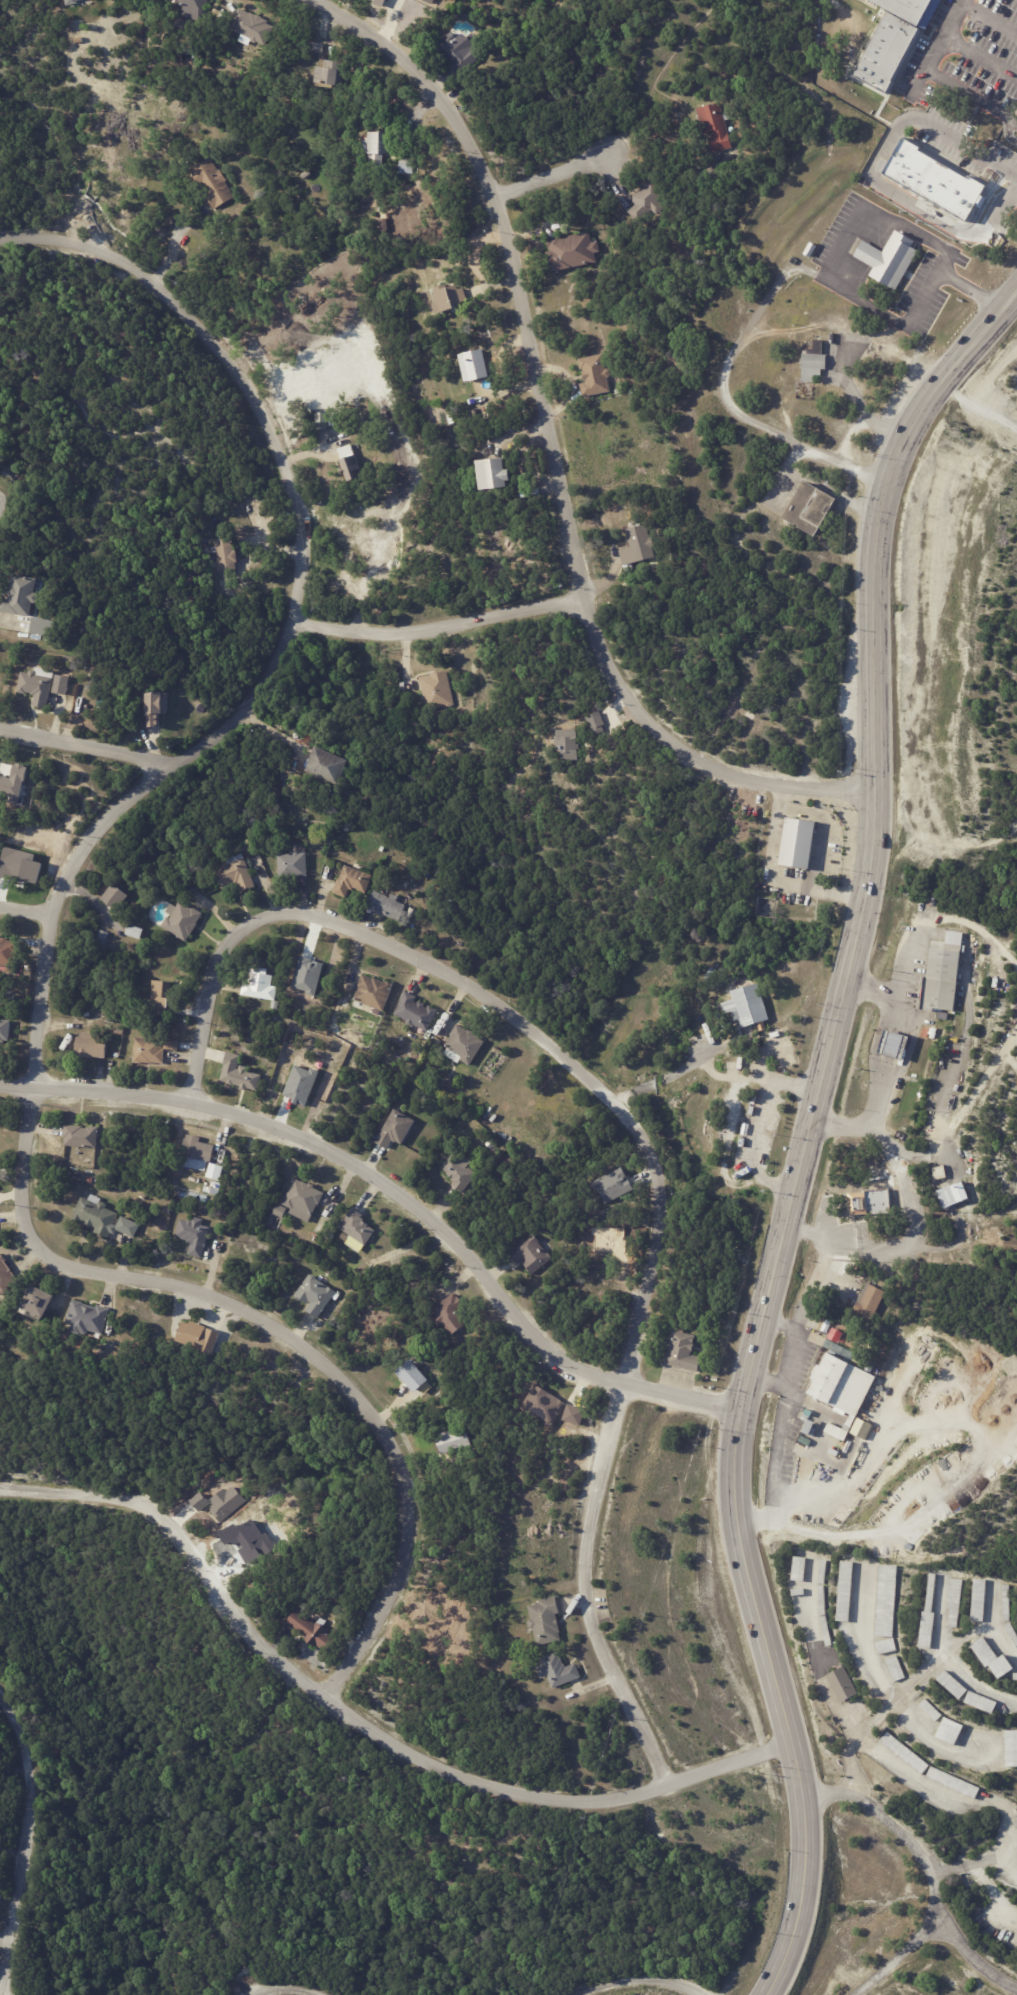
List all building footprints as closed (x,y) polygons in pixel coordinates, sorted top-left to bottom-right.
[(174,2),(175,0),(209,0),(203,16),(196,12),(196,11),(174,2)] [(878,11),(844,73),(890,97),(942,0),(858,0),(878,11)] [(260,16),(263,17),(263,18),(269,21),(268,24),(275,27),(267,45),(259,42),(256,43),(252,41),(251,38),(231,30),(235,20),(234,20),(240,8),(251,13),(251,12),(257,15),(257,14),(260,16)] [(459,38),(457,40),(466,51),(475,44),(482,52),(477,56),(480,61),(461,77),(451,64),(454,62),(452,59),(448,62),(443,55),(446,53),(444,51),(441,53),(435,45),(453,31),(459,38)] [(312,42),(325,44),(324,50),(322,52),(313,51),(311,48),(312,42)] [(328,60),(345,62),(342,86),(316,83),(318,66),(325,67),(326,60),(328,60)] [(720,103),(724,113),(723,113),(733,147),(713,153),(709,137),(713,136),(711,131),(704,134),(697,110),(720,103)] [(384,132),(392,132),(391,154),(383,154),(383,166),(369,166),(369,154),(362,154),(363,140),(367,140),(367,147),(369,147),(369,132),(384,132)] [(877,169),(880,164),(883,159),(890,163),(905,137),(923,147),(921,150),(969,178),(971,176),(988,186),(967,222),(883,173),(884,173),(877,169)] [(215,209),(207,196),(209,195),(203,185),(201,186),(191,170),(211,158),(218,170),(220,169),(227,180),(225,181),(234,197),(215,209)] [(401,159),(415,159),(414,174),(400,173),(400,159),(401,159)] [(309,172),(311,175),(304,180),(302,177),(309,172)] [(629,211),(636,204),(633,201),(633,197),(644,186),(643,185),(651,177),(668,195),(660,202),(664,207),(656,215),(651,210),(638,222),(629,211)] [(596,262),(551,272),(546,253),(551,251),(550,249),(549,249),(547,239),(561,236),(562,238),(589,231),(592,242),(597,241),(599,252),(594,253),(596,262)] [(899,233),(885,254),(864,239),(853,255),(874,270),(871,275),(899,293),(924,249),(899,233)] [(812,258),(805,254),(812,242),(819,246),(812,258)] [(465,289),(469,301),(453,306),(455,309),(437,314),(433,302),(436,301),(434,295),(436,294),(435,288),(447,284),(448,288),(459,285),(460,289),(465,288),(465,289)] [(837,324),(827,324),(827,315),(845,316),(845,324),(837,324)] [(768,364),(769,344),(778,344),(776,364),(768,364)] [(486,360),(490,377),(466,382),(460,355),(484,349),(486,360)] [(605,366),(606,369),(608,369),(610,370),(610,375),(609,377),(608,377),(611,392),(583,398),(580,384),(587,383),(587,381),(584,381),(582,372),(585,371),(584,369),(581,370),(579,359),(603,354),(605,366)] [(804,354),(828,355),(827,370),(823,369),(822,375),(816,375),(815,383),(803,382),(803,368),(804,354)] [(312,393),(313,411),(325,411),(325,393),(312,393)] [(517,429),(511,432),(509,426),(515,424),(517,429)] [(352,454),(349,444),(337,448),(340,457),(352,454)] [(341,461),(341,460),(356,455),(363,475),(349,481),(346,473),(344,474),(342,469),(344,468),(341,461)] [(509,473),(510,480),(506,481),(507,487),(480,490),(477,461),(503,458),(504,470),(509,469),(509,473)] [(832,498),(810,536),(780,517),(802,480),(832,498)] [(655,557),(623,566),(619,551),(631,548),(626,529),(647,524),(650,537),(652,537),(655,548),(653,548),(655,557)] [(237,557),(237,561),(235,561),(236,569),(218,571),(215,539),(233,538),(234,550),(236,550),(237,557)] [(29,617),(0,612),(0,601),(1,597),(9,598),(11,589),(14,590),(15,585),(12,584),(14,574),(35,578),(37,579),(34,593),(38,593),(39,596),(38,601),(35,603),(32,602),(29,617)] [(55,621),(32,616),(29,632),(52,637),(55,621)] [(34,671),(35,671),(37,674),(37,676),(53,679),(47,709),(33,706),(35,696),(31,695),(31,694),(26,693),(26,695),(17,693),(21,672),(29,674),(29,672),(32,670),(34,671)] [(422,689),(419,678),(431,675),(431,674),(435,673),(435,674),(446,672),(454,704),(427,711),(423,695),(424,695),(422,689)] [(66,694),(66,696),(52,693),(56,675),(69,678),(66,694)] [(166,714),(162,714),(162,715),(161,715),(161,728),(146,728),(147,717),(145,717),(145,694),(161,694),(161,693),(168,694),(167,714),(166,714)] [(585,716),(592,735),(605,730),(598,711),(585,716)] [(555,750),(560,749),(561,760),(577,760),(576,729),(555,729),(555,750)] [(307,768),(316,747),(348,761),(337,785),(305,772),(307,768)] [(9,799),(9,800),(19,803),(27,766),(14,763),(11,778),(0,775),(0,797),(9,799)] [(781,865),(787,818),(817,822),(810,869),(781,865)] [(306,854),(307,854),(308,877),(279,878),(279,855),(293,855),(293,853),(301,853),(301,854),(306,854)] [(244,855),(256,888),(242,893),(239,883),(236,885),(235,883),(230,885),(230,886),(222,890),(215,870),(222,867),(221,865),(223,862),(225,861),(224,859),(234,855),(235,857),(243,854),(244,855)] [(367,894),(353,888),(349,899),(334,894),(339,879),(340,879),(345,866),(373,877),(367,894)] [(129,896),(118,912),(101,900),(112,884),(129,896)] [(389,897),(389,898),(391,899),(392,895),(399,898),(397,903),(406,906),(399,921),(384,915),(383,917),(373,912),(374,910),(368,907),(375,891),(389,897)] [(132,899),(138,903),(134,910),(128,906),(132,899)] [(193,908),(203,915),(196,925),(197,926),(193,933),(192,933),(186,943),(161,927),(167,918),(170,920),(172,917),(165,913),(171,904),(176,908),(181,901),(193,908)] [(131,926),(145,930),(141,940),(127,935),(127,933),(126,932),(127,928),(129,929),(130,925),(131,926)] [(109,934),(105,946),(95,943),(100,931),(109,934)] [(17,968),(0,966),(0,938),(8,939),(8,941),(20,943),(17,968)] [(925,954),(926,1013),(960,1013),(961,953),(925,954)] [(276,1000),(242,995),(244,984),(250,984),(252,972),(274,975),(273,986),(278,987),(276,1000)] [(377,981),(384,984),(385,982),(393,986),(383,1013),(354,1001),(359,989),(357,988),(362,975),(377,981)] [(169,1007),(169,1016),(151,1014),(153,982),(171,983),(169,1007)] [(754,1027),(751,1028),(747,1014),(736,1017),(734,1013),(726,1015),(724,1006),(732,1003),(736,991),(755,986),(756,988),(762,986),(765,998),(761,999),(767,1023),(765,1023),(767,1030),(762,1032),(760,1025),(754,1027)] [(407,992),(418,997),(415,1003),(418,1004),(419,1002),(426,1005),(425,1008),(428,1009),(429,1007),(438,1011),(428,1032),(414,1025),(413,1027),(411,1027),(407,1025),(406,1023),(407,1021),(394,1015),(406,992),(407,992)] [(272,1008),(274,1000),(280,1002),(279,1009),(272,1008)] [(10,1045),(0,1044),(0,1021),(5,1021),(12,1022),(10,1045)] [(468,1032),(469,1031),(474,1034),(473,1035),(480,1039),(479,1040),(486,1044),(471,1067),(461,1061),(459,1064),(444,1055),(448,1050),(445,1048),(452,1037),(450,1036),(458,1025),(468,1032)] [(105,1058),(93,1057),(93,1060),(76,1058),(78,1038),(81,1038),(82,1034),(95,1035),(94,1039),(108,1040),(106,1058),(105,1058)] [(890,1036),(882,1060),(905,1068),(913,1042),(890,1036)] [(441,1042),(442,1042),(438,1047),(432,1042),(436,1037),(441,1042)] [(165,1051),(164,1064),(152,1064),(143,1064),(143,1065),(134,1064),(136,1039),(164,1040),(163,1051),(165,1051)] [(180,1042),(179,1052),(165,1051),(165,1041),(180,1042)] [(241,1055),(227,1051),(220,1081),(257,1091),(261,1073),(238,1067),(241,1055)] [(397,1111),(416,1122),(402,1145),(397,1142),(393,1140),(388,1149),(376,1142),(395,1110),(397,1111)] [(81,1125),(83,1126),(83,1127),(88,1128),(88,1126),(91,1126),(91,1125),(99,1126),(97,1148),(65,1145),(66,1137),(64,1137),(65,1124),(81,1125)] [(198,1135),(203,1136),(202,1141),(216,1144),(213,1161),(209,1160),(206,1170),(184,1164),(186,1154),(183,1154),(187,1137),(188,1137),(189,1133),(198,1135)] [(461,1159),(479,1174),(463,1194),(455,1187),(458,1183),(448,1174),(442,1168),(454,1154),(461,1159)] [(222,1165),(225,1166),(222,1179),(208,1175),(211,1162),(222,1165)] [(934,1179),(946,1177),(944,1166),(932,1168),(934,1179)] [(592,1180),(601,1203),(632,1190),(622,1168),(592,1180)] [(313,1183),(316,1184),(315,1186),(326,1192),(320,1204),(319,1204),(310,1221),(291,1212),(293,1208),(284,1203),(297,1177),(303,1180),(304,1180),(310,1183),(311,1182),(313,1183)] [(204,1191),(205,1185),(211,1186),(212,1181),(217,1182),(215,1193),(204,1191)] [(954,1186),(960,1203),(945,1209),(939,1191),(953,1186),(954,1186)] [(849,1192),(851,1224),(893,1221),(891,1189),(849,1192)] [(141,1224),(135,1237),(118,1229),(116,1234),(111,1232),(109,1237),(96,1231),(98,1227),(93,1225),(92,1226),(86,1222),(86,1221),(84,1220),(82,1222),(73,1218),(83,1196),(89,1199),(92,1194),(103,1199),(101,1201),(108,1203),(108,1206),(108,1208),(119,1213),(114,1223),(118,1225),(123,1215),(141,1224)] [(287,1212),(284,1217),(275,1213),(279,1203),(289,1207),(287,1212)] [(355,1208),(365,1215),(364,1217),(366,1219),(365,1220),(370,1224),(370,1225),(377,1230),(366,1245),(340,1227),(354,1207),(355,1208)] [(207,1241),(202,1258),(189,1254),(193,1242),(188,1241),(189,1240),(183,1239),(183,1238),(177,1236),(182,1219),(188,1221),(190,1220),(193,1220),(194,1216),(205,1220),(203,1225),(211,1228),(207,1241)] [(538,1238),(541,1242),(540,1243),(548,1253),(550,1252),(554,1258),(532,1276),(530,1272),(531,1272),(528,1269),(532,1266),(525,1258),(518,1264),(509,1253),(534,1233),(538,1238)] [(2,1288),(0,1289),(0,1253),(2,1252),(8,1259),(6,1260),(13,1269),(12,1269),(13,1272),(18,1279),(10,1284),(11,1287),(4,1291),(2,1288)] [(318,1278),(327,1284),(337,1290),(337,1289),(341,1292),(340,1294),(341,1295),(337,1300),(333,1297),(319,1316),(307,1308),(312,1301),(311,1300),(309,1303),(302,1298),(301,1299),(295,1294),(310,1273),(311,1273),(313,1273),(316,1275),(317,1277),(318,1278)] [(53,1295),(43,1314),(22,1303),(32,1282),(54,1293),(53,1295)] [(869,1284),(887,1292),(872,1324),(856,1316),(858,1313),(854,1311),(868,1283),(869,1284)] [(453,1334),(444,1322),(441,1325),(435,1317),(438,1314),(433,1308),(441,1303),(440,1302),(446,1298),(455,1292),(458,1296),(460,1294),(466,1301),(461,1305),(467,1313),(463,1317),(468,1323),(453,1334)] [(90,1307),(92,1307),(92,1305),(97,1306),(98,1303),(111,1308),(102,1333),(89,1328),(87,1335),(70,1329),(72,1323),(66,1321),(73,1298),(83,1302),(82,1304),(90,1307)] [(182,1319),(175,1341),(212,1354),(220,1332),(182,1319)] [(669,1334),(665,1369),(700,1373),(703,1359),(696,1357),(698,1335),(669,1334)] [(420,1368),(429,1378),(415,1390),(397,1369),(411,1356),(420,1366),(419,1367),(420,1368)] [(828,1356),(808,1399),(859,1422),(877,1378),(828,1356)] [(867,1370),(872,1361),(877,1364),(872,1373),(867,1370)] [(520,1409),(552,1426),(565,1401),(533,1384),(520,1409)] [(579,1426),(585,1410),(567,1403),(561,1419),(579,1426)] [(804,1433),(810,1420),(817,1424),(814,1429),(817,1430),(814,1438),(804,1433)] [(442,1452),(437,1435),(438,1435),(437,1433),(449,1429),(450,1431),(466,1426),(471,1443),(442,1452)] [(803,1436),(813,1441),(810,1447),(800,1442),(803,1436)] [(238,1508),(234,1503),(241,1498),(230,1483),(206,1501),(199,1491),(188,1499),(197,1512),(206,1506),(218,1522),(238,1508)] [(793,1581),(796,1558),(808,1559),(806,1583),(793,1581)] [(829,1561),(826,1585),(820,1584),(822,1561),(829,1561)] [(839,1622),(843,1562),(855,1563),(851,1623),(839,1622)] [(899,1567),(895,1638),(877,1637),(881,1566),(899,1567)] [(923,1649),(921,1648),(925,1613),(927,1613),(932,1575),(938,1575),(933,1614),(937,1614),(933,1650),(923,1649)] [(964,1581),(959,1629),(950,1628),(952,1610),(948,1610),(952,1579),(964,1581)] [(979,1623),(973,1622),(976,1581),(988,1581),(985,1623),(979,1623)] [(794,1597),(793,1591),(805,1589),(806,1595),(794,1597)] [(558,1599),(560,1612),(556,1613),(561,1631),(560,1631),(562,1639),(539,1645),(535,1628),(533,1628),(530,1626),(529,1621),(530,1619),(532,1618),(529,1605),(538,1603),(538,1602),(540,1602),(539,1599),(557,1595),(558,1599)] [(298,1608),(301,1610),(299,1612),(315,1624),(320,1617),(326,1622),(323,1626),(328,1629),(326,1632),(333,1637),(324,1650),(317,1644),(316,1646),(305,1638),(307,1636),(286,1621),(296,1606),(298,1608)] [(834,1646),(828,1648),(821,1618),(828,1617),(834,1646)] [(1012,1624),(1016,1634),(1016,1646),(1006,1627),(1012,1624)] [(877,1643),(895,1639),(898,1651),(880,1655),(877,1643)] [(1015,1673),(1001,1682),(991,1668),(989,1670),(973,1647),(986,1639),(1001,1660),(1006,1656),(1016,1671),(1015,1673)] [(571,1665),(576,1663),(581,1677),(554,1688),(549,1675),(542,1678),(538,1667),(544,1664),(542,1658),(559,1651),(561,1657),(562,1657),(565,1663),(567,1667),(571,1665)] [(907,1679),(896,1683),(887,1661),(898,1656),(907,1679)] [(860,1695),(842,1704),(828,1677),(846,1667),(860,1695)] [(970,1692),(962,1701),(939,1680),(947,1671),(970,1692)] [(996,1712),(994,1716),(966,1704),(971,1692),(999,1704),(996,1712)] [(943,1716),(937,1722),(920,1705),(926,1699),(943,1716)] [(965,1727),(956,1747),(936,1738),(946,1718),(965,1727)] [(1005,1732),(1016,1731),(1016,1769),(1007,1770),(1005,1732)] [(930,1766),(923,1776),(881,1742),(889,1732),(930,1766)] [(982,1789),(976,1800),(927,1778),(932,1767),(982,1789)]
